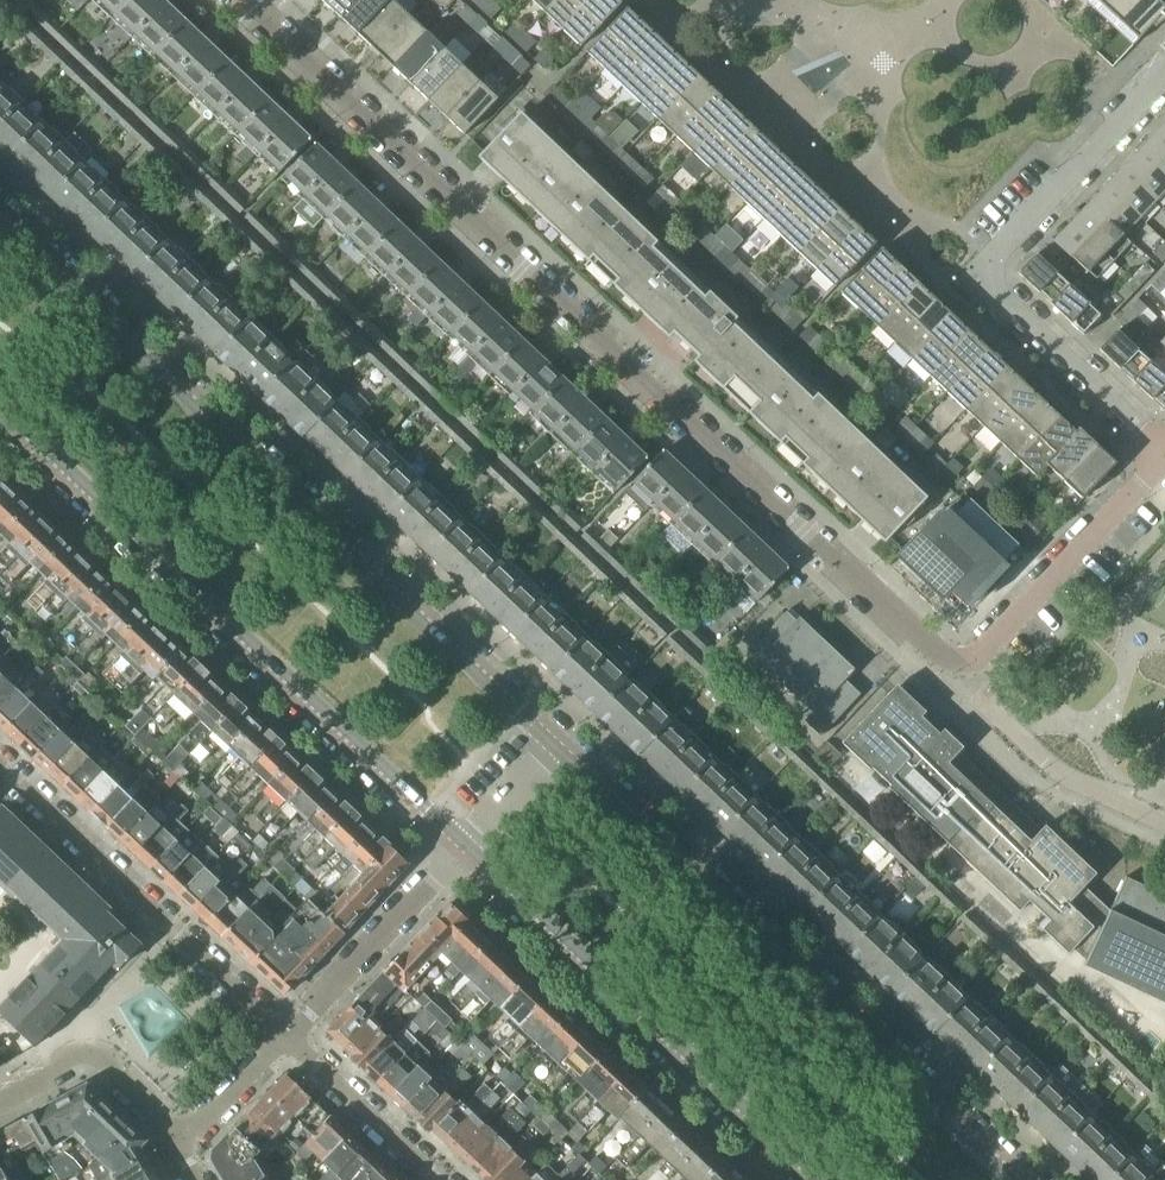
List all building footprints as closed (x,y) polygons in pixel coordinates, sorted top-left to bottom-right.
[(6,17),(13,9),(4,0),(3,0),(0,3),(0,11),(6,17)] [(22,8),(32,18),(40,10),(29,0),(22,8)] [(114,15),(128,0),(99,0),(114,15)] [(135,34),(165,2),(162,0),(128,0),(114,15),(135,34)] [(340,17),(356,0),(323,0),(322,1),(340,17)] [(358,34),(390,0),(356,0),(340,17),(358,34)] [(375,51),(409,16),(393,0),(390,0),(358,34),(375,51)] [(480,10),(490,0),(470,0),(480,10)] [(480,10),(491,20),(500,9),(491,0),(490,0),(480,10)] [(545,13),(558,0),(531,0),(545,13)] [(563,30),(591,0),(558,0),(545,13),(563,30)] [(563,30),(581,47),(622,4),(618,0),(591,0),(563,30)] [(1096,9),(1104,0),(1086,0),(1096,9)] [(1115,27),(1140,0),(1104,0),(1096,9),(1115,27)] [(1115,27),(1134,45),(1152,25),(1155,28),(1164,20),(1164,8),(1157,0),(1140,0),(1115,27)] [(135,34),(155,54),(186,22),(165,2),(135,34)] [(455,16),(465,25),(475,15),(465,5),(455,16)] [(6,17),(16,26),(23,19),(13,9),(6,17)] [(586,52),(604,69),(645,25),(627,9),(586,52)] [(32,18),(43,27),(50,20),(40,10),(32,18)] [(475,15),(465,25),(476,35),(486,25),(475,15)] [(375,51),(393,68),(427,32),(409,16),(375,51)] [(16,26),(26,36),(34,28),(23,19),(16,26)] [(43,27),(53,37),(61,29),(50,20),(43,27)] [(155,54),(176,73),(206,42),(186,22),(155,54)] [(505,33),(516,43),(525,33),(515,23),(505,33)] [(604,69),(621,86),(662,42),(645,25),(604,69)] [(26,36),(37,46),(44,38),(34,28),(26,36)] [(53,37),(64,47),(71,39),(61,29),(53,37)] [(393,68),(411,85),(444,49),(427,32),(393,68)] [(525,33),(516,43),(526,53),(536,43),(525,33)] [(37,46),(47,56),(54,48),(44,38),(37,46)] [(64,47),(74,57),(81,49),(71,39),(64,47)] [(491,49),(501,59),(511,48),(500,39),(491,49)] [(176,73),(197,93),(227,61),(206,42),(176,73)] [(621,86),(639,102),(680,59),(662,42),(621,86)] [(47,56),(57,65),(65,58),(54,48),(47,56)] [(511,48),(501,59),(519,76),(529,66),(511,48)] [(74,57),(84,67),(92,59),(81,49),(74,57)] [(411,85),(429,101),(462,66),(444,49),(411,85)] [(533,60),(544,70),(553,59),(543,49),(533,60)] [(57,65),(68,75),(75,68),(65,58),(57,65)] [(84,67),(95,76),(102,69),(92,59),(84,67)] [(639,102),(657,119),(698,76),(680,59),(639,102)] [(197,93),(218,113),(248,81),(227,61),(197,93)] [(429,101),(446,118),(480,83),(462,66),(429,101)] [(68,75),(78,85),(85,77),(75,68),(68,75)] [(95,76),(105,86),(112,78),(102,69),(95,76)] [(657,119),(675,136),(716,93),(698,76),(657,119)] [(78,85),(89,95),(96,88),(85,77),(78,85)] [(105,86),(115,96),(123,88),(112,78),(105,86)] [(218,113),(238,132),(268,100),(248,81),(218,113)] [(480,83),(446,118),(464,135),(498,99),(480,83)] [(544,97),(563,114),(573,103),(554,86),(544,97)] [(89,95),(99,105),(106,97),(96,88),(89,95)] [(115,96),(126,106),(133,98),(123,88),(115,96)] [(18,107),(0,89),(0,125),(18,107)] [(675,136),(693,153),(734,109),(716,93),(675,136)] [(99,105),(109,114),(116,107),(106,97),(99,105)] [(126,106),(136,116),(143,108),(133,98),(126,106)] [(238,132),(259,152),(289,120),(268,100),(238,132)] [(573,103),(563,114),(573,124),(583,113),(573,103)] [(9,157),(39,126),(18,107),(0,125),(0,149),(9,157)] [(109,114),(120,124),(127,117),(116,107),(109,114)] [(136,116),(146,125),(154,118),(143,108),(136,116)] [(693,153),(710,170),(751,126),(734,109),(693,153)] [(793,455),(796,451),(797,450),(807,459),(802,464),(885,543),(927,498),(521,113),(478,158),(588,262),(593,257),(602,266),(598,271),(607,279),(607,280),(669,338),(673,334),(698,357),(694,362),(729,395),(739,404),(745,397),(755,406),(748,413),(783,446),(793,455)] [(120,124),(130,134),(137,127),(127,117),(120,124)] [(146,125),(157,135),(164,128),(154,118),(146,125)] [(289,120),(259,152),(280,172),(311,140),(289,120)] [(618,146),(620,148),(636,132),(624,120),(608,137),(618,146)] [(1155,134),(1164,143),(1164,124),(1155,134)] [(9,157),(30,177),(65,141),(67,139),(66,138),(59,145),(39,126),(9,157)] [(710,170),(728,186),(769,143),(751,126),(710,170)] [(130,134),(140,144),(148,136),(137,127),(130,134)] [(597,127),(588,137),(598,147),(608,137),(597,127)] [(157,135),(167,145),(175,137),(164,128),(157,135)] [(1138,152),(1164,177),(1164,143),(1155,134),(1138,152)] [(140,144),(151,154),(158,146),(148,136),(140,144)] [(167,145),(178,155),(185,147),(175,137),(167,145)] [(608,137),(598,147),(608,157),(618,146),(608,137)] [(30,177),(50,196),(88,158),(87,157),(80,165),(74,158),(78,154),(65,141),(30,177)] [(571,151),(580,159),(583,162),(592,152),(581,141),(571,151)] [(728,186),(746,203),(787,160),(769,143),(728,186)] [(284,176),(306,196),(336,164),(315,144),(284,176)] [(151,154),(161,164),(169,156),(158,146),(151,154)] [(178,155),(188,165),(195,157),(185,147),(178,155)] [(1121,170),(1155,201),(1164,191),(1164,177),(1138,152),(1121,170)] [(161,164),(171,173),(178,165),(169,156),(161,164)] [(188,165),(198,174),(206,167),(195,157),(188,165)] [(50,196),(71,216),(102,185),(101,184),(108,177),(88,158),(50,196)] [(623,171),(633,180),(643,170),(633,160),(623,171)] [(746,203),(764,220),(805,176),(787,160),(746,203)] [(306,196),(327,216),(357,184),(336,164),(306,196)] [(171,173),(182,184),(189,176),(178,165),(171,173)] [(198,174),(209,184),(216,177),(206,167),(198,174)] [(643,170),(633,180),(644,190),(653,180),(643,170)] [(1121,170),(1104,188),(1138,219),(1155,201),(1121,170)] [(182,184),(192,193),(200,185),(189,176),(182,184)] [(764,220),(781,237),(823,193),(805,176),(764,220)] [(209,184),(219,194),(226,186),(216,177),(209,184)] [(327,216),(347,235),(377,204),(357,184),(327,216)] [(71,216),(92,236),(123,205),(102,185),(71,216)] [(192,193),(202,203),(210,195),(200,185),(192,193)] [(219,194),(230,204),(237,196),(226,186),(219,194)] [(1104,188),(1088,205),(1121,237),(1138,219),(1104,188)] [(781,237),(799,254),(840,210),(823,193),(781,237)] [(202,203),(213,213),(220,205),(210,195),(202,203)] [(237,196),(230,204),(240,214),(247,206),(237,196)] [(654,210),(664,219),(674,209),(663,199),(654,210)] [(347,235),(368,255),(398,223),(377,204),(347,235)] [(92,236),(113,255),(148,219),(138,208),(133,214),(123,205),(92,236)] [(213,213),(223,222),(230,215),(220,205),(213,213)] [(1129,244),(1121,237),(1088,205),(1054,241),(1063,249),(1087,273),(1095,280),(1129,244)] [(674,209),(664,219),(674,229),(684,219),(674,209)] [(244,218),(255,228),(262,220),(252,210),(244,218)] [(799,254),(817,270),(858,227),(840,210),(799,254)] [(223,222),(233,232),(241,224),(230,215),(223,222)] [(113,255),(133,274),(164,244),(152,233),(157,228),(148,219),(113,255)] [(255,228),(266,238),(273,231),(262,220),(255,228)] [(368,255),(389,274),(419,243),(398,223),(368,255)] [(233,232),(244,242),(251,234),(241,224),(233,232)] [(694,237),(704,247),(714,237),(703,227),(694,237)] [(858,227),(817,270),(835,287),(876,244),(858,227)] [(266,238),(276,248),(283,240),(273,231),(266,238)] [(133,274),(154,294),(185,263),(189,258),(188,257),(192,252),(173,234),(164,244),(133,274)] [(244,242),(254,252),(262,244),(251,234),(244,242)] [(714,237),(704,247),(714,257),(724,247),(714,237)] [(276,248),(287,258),(294,250),(283,240),(276,248)] [(1063,249),(1054,241),(1043,253),(1052,261),(1063,249)] [(389,274),(409,294),(439,262),(419,243),(389,274)] [(1164,243),(1153,254),(1162,263),(1164,259),(1164,244),(1164,243)] [(254,252),(265,262),(272,254),(262,244),(254,252)] [(840,292),(858,309),(899,265),(881,249),(840,292)] [(287,258),(297,268),(304,260),(294,250),(287,258)] [(265,262),(275,271),(282,264),(272,254),(265,262)] [(1018,274),(1050,305),(1069,285),(1036,254),(1018,274)] [(297,268),(307,278),(315,270),(304,260),(297,268)] [(729,271),(739,280),(749,270),(739,260),(729,271)] [(409,294),(430,314),(460,282),(439,262),(409,294)] [(154,294),(175,314),(205,283),(185,263),(154,294)] [(1145,263),(1134,275),(1143,283),(1153,272),(1145,263)] [(275,271),(285,281),(293,273),(282,264),(275,271)] [(858,309),(876,326),(917,282),(899,265),(858,309)] [(307,278),(318,287),(325,280),(315,270),(307,278)] [(749,270),(739,280),(750,290),(759,280),(749,270)] [(285,281),(296,291),(303,283),(293,273),(285,281)] [(1161,274),(1151,285),(1159,294),(1164,288),(1164,278),(1161,274)] [(1134,275),(1123,286),(1132,295),(1143,283),(1134,275)] [(318,287),(328,297),(335,289),(325,280),(318,287)] [(430,314),(451,333),(481,302),(460,282),(430,314)] [(876,326),(894,343),(935,299),(933,297),(917,282),(876,326)] [(175,314),(196,333),(226,302),(205,283),(175,314)] [(296,291),(306,301),(314,293),(303,283),(296,291)] [(1069,285),(1050,305),(1083,336),(1102,316),(1069,285)] [(1123,286),(1113,297),(1122,305),(1132,295),(1123,286)] [(328,297),(338,307),(345,299),(335,289),(328,297)] [(306,301),(316,311),(324,303),(314,293),(306,301)] [(764,304),(775,314),(784,303),(774,294),(764,304)] [(1122,305),(1113,297),(1102,308),(1106,312),(1111,317),(1122,305)] [(338,307),(349,317),(356,309),(345,299),(338,307)] [(894,343),(911,359),(952,316),(935,299),(894,343)] [(1137,299),(1127,311),(1135,319),(1146,308),(1137,299)] [(196,333),(216,353),(247,322),(226,302),(196,333)] [(451,333),(471,353),(502,321),(481,302),(451,333)] [(324,303),(316,311),(327,320),(334,312),(324,303)] [(784,303),(775,314),(785,324),(795,313),(784,303)] [(349,317),(359,326),(366,319),(356,309),(349,317)] [(1135,319),(1127,311),(1116,322),(1125,330),(1135,319)] [(330,324),(341,334),(348,327),(337,316),(330,324)] [(911,359),(929,376),(970,333),(952,316),(911,359)] [(359,326),(369,336),(376,328),(366,319),(359,326)] [(471,353),(492,372),(522,341),(502,321),(471,353)] [(215,354),(236,374),(268,342),(247,322),(216,353),(215,354)] [(798,336),(806,344),(817,354),(827,343),(808,326),(798,336)] [(341,334),(352,345),(359,337),(348,327),(341,334)] [(369,336),(380,346),(387,338),(376,328),(369,336)] [(1099,350),(1132,381),(1150,362),(1117,331),(1099,350)] [(929,376),(947,393),(988,349),(970,333),(929,376)] [(352,345),(363,355),(370,347),(359,337),(352,345)] [(380,346),(390,356),(397,348),(387,338),(380,346)] [(492,372),(513,392),(543,360),(522,341),(492,372)] [(236,374),(282,417),(314,385),(268,342),(236,374)] [(363,355),(373,365),(381,357),(370,347),(363,355)] [(390,356),(400,366),(408,358),(397,348),(390,356)] [(947,393),(965,410),(1006,366),(988,349),(947,393)] [(824,361),(835,371),(845,360),(834,350),(824,361)] [(373,365),(383,374),(391,367),(381,357),(373,365)] [(400,366),(411,376),(418,368),(408,358),(400,366)] [(513,392),(534,412),(564,380),(543,360),(513,392)] [(845,360),(835,371),(845,380),(855,370),(845,360)] [(1132,381),(1164,412),(1164,376),(1150,362),(1132,381)] [(965,410),(983,427),(1024,383),(1006,366),(965,410)] [(383,374),(393,384),(401,376),(391,367),(383,374)] [(411,376),(421,385),(428,378),(418,368),(411,376)] [(393,384),(404,393),(411,386),(401,376),(393,384)] [(421,385),(431,395),(439,387),(428,378),(421,385)] [(534,412),(555,431),(585,400),(564,380),(534,412)] [(983,427),(1000,443),(1041,400),(1024,383),(983,427)] [(860,394),(870,404),(880,394),(870,384),(860,394)] [(303,437),(304,436),(335,405),(314,385),(282,417),(303,437)] [(404,393),(414,403),(421,396),(411,386),(404,393)] [(431,395),(442,405),(449,397),(439,387),(431,395)] [(880,394),(870,404),(880,414),(890,404),(880,394)] [(414,403),(425,413),(432,406),(421,396),(414,403)] [(442,405),(452,415),(459,407),(449,397),(442,405)] [(555,431),(575,451),(605,419),(585,400),(555,431)] [(1000,443),(1018,460),(1059,417),(1041,400),(1000,443)] [(304,436),(324,455),(355,424),(335,405),(304,436)] [(425,413),(435,423),(442,415),(432,406),(425,413)] [(452,415),(463,424),(470,417),(459,407),(452,415)] [(435,423),(446,433),(453,426),(442,415),(435,423)] [(463,424),(473,434),(480,427),(470,417),(463,424)] [(895,428),(905,438),(915,427),(905,417),(895,428)] [(1036,477),(1047,466),(1080,430),(1078,428),(1075,432),(1059,417),(1018,460),(1036,477)] [(575,451),(596,471),(626,439),(605,419),(575,451)] [(324,455),(345,475),(376,444),(355,424),(324,455)] [(446,433),(456,442),(463,435),(453,426),(446,433)] [(473,434),(483,444),(491,437),(480,427),(473,434)] [(915,427),(905,438),(916,447),(926,437),(915,427)] [(875,439),(886,449),(896,439),(885,429),(875,439)] [(1047,466),(1065,482),(1098,447),(1080,430),(1047,466)] [(456,442),(466,453),(473,445),(463,435),(456,442)] [(483,444),(494,454),(501,446),(491,437),(483,444)] [(626,439),(596,471),(617,491),(647,459),(626,439)] [(345,475),(366,494),(397,463),(376,444),(345,475)] [(466,453),(476,462),(483,454),(473,445),(466,453)] [(494,454),(504,464),(511,456),(501,446),(494,454)] [(1098,447),(1065,482),(1083,499),(1116,464),(1098,447)] [(633,483),(654,503),(684,471),(663,451),(633,483)] [(476,462),(487,472),(494,464),(483,454),(476,462)] [(945,454),(940,459),(945,464),(950,459),(945,454)] [(926,466),(936,476),(946,465),(945,464),(940,459),(936,455),(926,466)] [(504,464),(515,474),(522,466),(511,456),(504,464)] [(397,463),(366,494),(387,514),(417,483),(410,475),(397,463)] [(487,472),(497,482),(504,474),(494,464),(487,472)] [(946,465),(936,476),(947,485),(957,475),(946,465)] [(515,474),(525,483),(532,476),(522,466),(515,474)] [(654,503),(675,522),(705,490),(684,471),(654,503)] [(497,482),(507,491),(514,484),(504,474),(497,482)] [(525,483),(535,493),(542,485),(532,476),(525,483)] [(971,488),(981,498),(991,488),(981,478),(971,488)] [(387,514),(407,533),(438,502),(417,483),(387,514)] [(507,491),(518,501),(525,494),(514,484),(507,491)] [(535,493),(546,503),(553,495),(542,485),(535,493)] [(991,488),(981,498),(992,508),(1002,498),(991,488)] [(1,534),(29,505),(21,497),(16,497),(7,489),(0,497),(0,533),(1,534)] [(675,522),(695,542),(726,510),(705,490),(675,522)] [(518,501),(528,511),(535,503),(525,494),(518,501)] [(546,503),(556,513),(563,505),(553,495),(546,503)] [(1014,545),(963,497),(948,514),(954,519),(951,522),(946,518),(941,524),(938,521),(943,515),(940,512),(931,521),(930,520),(920,531),(897,555),(909,566),(955,609),(1009,553),(1008,552),(1014,545)] [(407,533),(428,553),(459,522),(438,502),(407,533)] [(528,511),(539,521),(546,513),(535,503),(528,511)] [(46,526),(39,519),(39,514),(29,505),(1,534),(12,544),(0,555),(0,576),(46,526)] [(556,513),(566,523),(574,515),(563,505),(556,513)] [(695,542),(717,562),(747,530),(726,510),(695,542)] [(1005,520),(1017,532),(1027,521),(1014,510),(1005,520)] [(539,521),(550,532),(557,524),(546,513),(539,521)] [(574,515),(566,523),(577,533),(584,525),(574,515)] [(1027,521),(1017,532),(1029,543),(1039,533),(1027,521)] [(428,553),(449,573),(480,541),(459,522),(428,553)] [(550,532),(562,543),(569,536),(557,524),(550,532)] [(40,570),(67,541),(59,533),(54,533),(46,526),(0,576),(0,578),(8,586),(31,562),(40,570)] [(582,537),(592,547),(599,539),(589,529),(582,537)] [(717,562),(737,581),(767,549),(747,530),(717,562)] [(562,543),(571,551),(578,544),(569,536),(562,543)] [(592,547),(603,557),(610,549),(599,539),(592,547)] [(27,603),(37,612),(84,562),(77,555),(77,550),(67,541),(40,570),(51,581),(27,603)] [(449,573),(469,592),(500,561),(480,541),(449,573)] [(578,544),(571,551),(579,559),(586,552),(578,544)] [(603,557),(613,566),(620,559),(610,549),(603,557)] [(767,549),(737,581),(758,601),(788,569),(767,549)] [(579,559),(589,569),(596,561),(586,552),(579,559)] [(641,578),(642,579),(656,567),(646,556),(632,568),(641,578)] [(613,566),(624,576),(631,569),(620,559),(613,566)] [(469,592),(490,612),(521,581),(500,561),(469,592)] [(589,569),(599,578),(606,570),(596,561),(589,569)] [(68,617),(78,606),(106,577),(96,568),(91,569),(84,562),(37,612),(46,621),(58,608),(68,617)] [(624,576),(634,586),(641,578),(631,569),(624,576)] [(599,578),(610,589),(617,581),(606,570),(599,578)] [(65,638),(75,647),(122,598),(115,591),(115,586),(106,577),(78,606),(87,615),(65,638)] [(634,586),(644,596),(651,588),(642,579),(641,578),(634,586)] [(490,612),(509,630),(540,598),(521,581),(490,612)] [(610,589),(621,599),(629,592),(617,581),(610,589)] [(644,596),(655,606),(662,598),(651,588),(644,596)] [(621,599),(632,609),(639,602),(629,592),(621,599)] [(105,634),(115,643),(143,613),(135,605),(129,604),(122,598),(75,647),(84,656),(105,634)] [(509,630),(530,649),(561,618),(540,598),(509,630)] [(655,606),(666,616),(673,608),(662,598),(655,606)] [(632,609),(642,619),(650,611),(639,602),(632,609)] [(666,616),(676,626),(683,618),(673,608),(666,616)] [(642,619),(653,629),(660,621),(650,611),(642,619)] [(103,675),(113,683),(160,633),(153,627),(153,622),(143,613),(115,643),(125,653),(103,675)] [(749,652),(752,655),(739,669),(756,685),(769,672),(812,713),(804,721),(820,737),(856,699),(840,684),(854,670),(802,620),(799,617),(795,621),(786,613),(749,652)] [(530,649),(552,671),(583,639),(591,631),(578,618),(570,627),(561,618),(530,649)] [(676,626),(686,635),(693,628),(683,618),(676,626)] [(660,621),(653,629),(663,639),(670,631),(660,621)] [(29,637),(39,647),(49,637),(50,635),(39,624),(34,629),(27,623),(21,629),(30,636),(29,637)] [(686,635),(696,645),(703,637),(693,628),(686,635)] [(11,635),(5,629),(0,634),(0,646),(11,635)] [(12,664),(4,657),(20,639),(14,633),(12,636),(11,635),(0,646),(0,677),(12,664)] [(154,679),(155,678),(182,649),(173,641),(168,641),(160,633),(113,683),(124,693),(144,670),(154,679)] [(666,641),(677,652),(684,644),(673,634),(666,641)] [(49,637),(39,647),(59,664),(65,658),(57,650),(59,647),(49,637)] [(703,637),(696,645),(707,655),(714,648),(703,637)] [(551,672),(573,693),(605,660),(583,639),(552,671),(551,672)] [(677,652),(687,662),(694,654),(684,644),(677,652)] [(140,709),(150,718),(199,666),(182,649),(155,678),(163,686),(140,709)] [(687,662),(698,672),(705,664),(694,654),(687,662)] [(78,682),(85,675),(67,657),(60,665),(78,682)] [(573,693),(617,734),(649,702),(605,660),(573,693)] [(26,677),(12,664),(0,677),(0,705),(26,677)] [(698,672),(709,682),(716,675),(705,664),(698,672)] [(4,729),(38,694),(31,688),(45,674),(37,666),(26,677),(0,705),(0,726),(4,729)] [(184,705),(192,713),(219,684),(199,666),(150,718),(161,729),(184,705)] [(85,675),(78,682),(86,690),(94,682),(86,674),(85,675)] [(709,682),(719,692),(727,684),(716,675),(709,682)] [(177,767),(189,755),(238,703),(219,684),(192,713),(201,722),(171,753),(168,756),(162,762),(173,772),(177,767)] [(719,692),(730,702),(737,694),(727,684),(719,692)] [(949,845),(1019,912),(1029,901),(1050,921),(1042,929),(1068,954),(1073,949),(1085,961),(1083,966),(1085,966),(1085,965),(1093,968),(1164,1002),(1164,896),(1126,878),(1126,877),(1125,877),(1109,911),(1084,887),(1096,874),(1045,826),(1041,830),(1021,811),(959,752),(963,748),(944,730),(940,734),(921,717),(926,712),(897,685),(842,743),(871,771),(872,769),(891,786),(889,788),(949,845)] [(19,744),(56,705),(60,700),(45,686),(38,694),(4,729),(19,744)] [(730,702),(740,712),(747,704),(737,694),(730,702)] [(116,699),(108,708),(116,715),(124,707),(116,699)] [(639,755),(640,754),(671,723),(649,702),(617,734),(639,755)] [(221,741),(230,749),(257,721),(238,703),(189,755),(199,765),(221,741)] [(740,712),(750,721),(757,714),(747,704),(740,712)] [(33,757),(59,730),(70,718),(56,705),(19,744),(33,757)] [(102,715),(117,729),(121,725),(106,710),(102,715)] [(750,721),(760,731),(768,723),(757,714),(750,721)] [(132,718),(125,726),(135,735),(142,727),(132,718)] [(86,719),(79,726),(83,730),(90,723),(86,719)] [(217,781),(227,790),(276,739),(257,721),(230,749),(239,757),(217,781)] [(640,754),(661,773),(692,742),(671,723),(640,754)] [(760,731),(771,741),(778,733),(768,723),(760,731)] [(117,729),(131,742),(136,737),(135,736),(121,725),(117,729)] [(33,757),(48,771),(85,733),(78,726),(68,738),(59,730),(33,757)] [(85,733),(48,771),(63,786),(100,747),(105,742),(98,736),(90,728),(85,733)] [(142,729),(135,736),(136,737),(148,749),(151,751),(154,753),(162,745),(156,740),(155,741),(142,729)] [(771,741),(781,750),(788,743),(778,733),(771,741)] [(148,749),(136,737),(131,742),(146,756),(151,751),(148,749)] [(259,776),(267,784),(294,756),(276,739),(227,790),(237,800),(259,776)] [(661,773),(681,793),(712,761),(692,742),(661,773)] [(781,750),(791,760),(799,752),(788,743),(781,750)] [(814,756),(828,769),(841,755),(827,743),(814,756)] [(171,753),(162,745),(154,753),(162,762),(168,756),(171,753)] [(63,786),(77,798),(113,760),(105,752),(100,747),(63,786)] [(77,798),(92,813),(118,785),(131,771),(123,763),(127,759),(120,752),(113,760),(77,798)] [(791,760),(802,770),(809,762),(799,752),(791,760)] [(254,816),(264,826),(313,774),(294,756),(267,784),(277,793),(254,816)] [(681,793),(702,812),(733,781),(712,761),(681,793)] [(802,770),(812,780),(819,772),(809,762),(802,770)] [(173,773),(179,778),(181,780),(182,781),(187,776),(177,767),(173,772),(173,773)] [(144,784),(149,779),(153,775),(147,770),(125,793),(118,785),(92,813),(105,825),(144,784)] [(812,780),(822,789),(829,782),(819,772),(812,780)] [(179,778),(173,773),(165,782),(172,789),(181,780),(179,778)] [(297,812),(305,820),(332,791),(313,774),(264,826),(275,835),(297,812)] [(702,812),(722,831),(753,800),(733,781),(702,812)] [(219,800),(199,782),(192,790),(211,808),(212,807),(219,800)] [(822,789),(832,799),(840,791),(829,782),(822,789)] [(120,840),(146,812),(157,801),(160,798),(144,784),(105,825),(120,840)] [(291,853),(301,863),(351,810),(332,791),(305,820),(315,829),(291,853)] [(832,799),(843,809),(850,801),(840,791),(832,799)] [(238,816),(219,799),(219,800),(212,807),(223,818),(230,824),(238,816)] [(135,854),(180,807),(172,800),(165,808),(157,801),(146,812),(120,840),(135,854)] [(722,831),(743,851),(774,820),(753,800),(722,831)] [(843,809),(853,819),(860,811),(850,801),(843,809)] [(135,854),(150,868),(186,830),(186,829),(178,821),(187,812),(181,805),(180,807),(135,854)] [(222,819),(209,807),(203,815),(215,826),(222,819)] [(4,809),(2,808),(0,810),(0,879),(69,944),(2,1016),(35,1047),(113,964),(117,968),(140,945),(106,912),(110,909),(109,908),(108,908),(4,809)] [(335,848),(343,856),(370,828),(351,810),(301,863),(312,872),(335,848)] [(853,819),(863,828),(870,821),(860,811),(853,819)] [(221,837),(232,826),(230,824),(223,818),(213,829),(221,837)] [(743,851),(763,870),(795,839),(774,820),(743,851)] [(863,828),(873,838),(881,830),(870,821),(863,828)] [(330,887),(339,897),(354,881),(388,845),(370,828),(343,856),(352,864),(330,887)] [(150,868),(164,881),(200,842),(186,830),(150,868)] [(873,838),(884,848),(891,840),(881,830),(873,838)] [(251,847),(247,843),(237,833),(231,839),(246,852),(251,847)] [(247,843),(251,847),(257,853),(265,845),(255,836),(247,843)] [(763,870),(784,890),(815,858),(795,839),(763,870)] [(884,848),(894,857),(901,850),(891,840),(884,848)] [(164,881),(178,895),(215,855),(201,843),(200,843),(200,842),(164,881)] [(354,881),(375,900),(409,864),(388,845),(354,881)] [(894,857),(905,868),(912,860),(901,850),(894,857)] [(932,868),(946,881),(959,867),(945,854),(932,868)] [(178,895),(193,908),(230,869),(216,855),(216,856),(215,855),(178,895)] [(193,908),(207,922),(244,883),(237,876),(247,866),(240,858),(230,869),(193,908)] [(784,890),(805,909),(836,878),(815,858),(784,890)] [(283,859),(275,868),(286,878),(287,878),(293,871),(295,870),(283,859)] [(905,868),(915,878),(923,870),(912,860),(905,868)] [(915,878),(926,888),(934,880),(923,870),(915,878)] [(304,896),(311,889),(302,879),(293,871),(287,878),(286,878),(286,879),(295,888),(304,896)] [(805,909),(825,929),(856,897),(836,878),(805,909)] [(207,922),(221,935),(247,908),(248,909),(259,897),(258,896),(269,884),(263,879),(256,887),(252,891),(244,883),(207,922)] [(926,888),(937,899),(945,891),(934,880),(926,888)] [(313,904),(343,933),(375,900),(354,881),(339,897),(330,906),(320,897),(313,904)] [(221,935),(238,951),(263,923),(262,922),(278,905),(284,899),(270,886),(269,884),(258,896),(259,897),(248,909),(247,908),(221,935)] [(320,897),(311,889),(304,896),(307,899),(311,903),(313,904),(320,897)] [(937,899),(947,908),(954,900),(945,891),(937,899)] [(825,929),(846,949),(878,918),(856,897),(825,929)] [(296,910),(284,899),(278,905),(290,916),(296,910)] [(954,900),(947,908),(957,917),(964,909),(954,900)] [(343,933),(313,904),(311,903),(301,914),(300,915),(295,920),(326,950),(343,933)] [(398,985),(405,991),(421,974),(469,922),(450,903),(430,924),(385,972),(398,985)] [(272,917),(285,929),(293,921),(280,909),(272,917)] [(960,920),(971,931),(978,923),(967,912),(960,920)] [(845,950),(868,971),(900,938),(878,918),(846,949),(845,950)] [(326,950),(295,920),(294,920),(293,921),(285,929),(278,937),(277,936),(278,940),(308,969),(326,950)] [(451,980),(460,970),(489,940),(481,932),(477,932),(468,924),(470,922),(469,922),(421,974),(430,982),(441,970),(451,980)] [(238,951),(250,963),(273,939),(273,932),(263,923),(238,951)] [(971,931),(982,940),(989,933),(978,923),(971,931)] [(273,939),(250,963),(284,995),(308,969),(278,940),(277,936),(273,932),(273,939)] [(982,940),(993,951),(1000,943),(989,933),(982,940)] [(868,971),(912,1013),(944,980),(900,938),(868,971)] [(450,1001),(460,1010),(507,961),(498,952),(498,948),(489,940),(460,970),(470,980),(450,1001)] [(993,951),(1004,961),(1011,954),(1000,943),(993,951)] [(1004,961),(1014,971),(1021,963),(1011,954),(1004,961)] [(490,998),(499,1007),(528,977),(520,969),(516,969),(507,961),(460,1010),(469,1019),(484,1004),(485,1004),(490,998)] [(1014,971),(1025,981),(1032,973),(1021,963),(1014,971)] [(328,1031),(342,1044),(398,985),(385,972),(328,1031)] [(1025,981),(1035,991),(1042,983),(1032,973),(1025,981)] [(405,991),(423,1009),(431,1001),(421,991),(430,982),(421,974),(405,991)] [(489,1038),(499,1047),(546,998),(537,989),(537,985),(528,977),(499,1007),(509,1016),(505,1021),(505,1022),(489,1038)] [(934,1033),(935,1032),(966,1001),(944,980),(912,1013),(934,1033)] [(1035,991),(1046,1001),(1053,993),(1042,983),(1035,991)] [(351,1058),(352,1059),(380,1030),(382,1027),(376,1021),(405,991),(398,985),(342,1044),(354,1056),(351,1058)] [(1046,1001),(1056,1010),(1063,1003),(1053,993),(1046,1001)] [(529,1035),(539,1045),(568,1015),(559,1007),(555,1007),(546,998),(499,1047),(508,1056),(525,1040),(529,1035)] [(423,1009),(436,1021),(443,1028),(451,1020),(431,1001),(423,1009)] [(935,1032),(956,1052),(987,1021),(966,1001),(935,1032)] [(1056,1010),(1066,1020),(1074,1013),(1063,1003),(1056,1010)] [(364,1070),(377,1083),(405,1054),(399,1048),(419,1028),(424,1034),(427,1030),(436,1021),(423,1009),(406,1026),(364,1070)] [(1066,1020),(1077,1030),(1084,1023),(1074,1013),(1066,1020)] [(529,1075),(539,1084),(585,1035),(576,1026),(576,1023),(568,1015),(539,1045),(548,1053),(529,1075)] [(352,1059),(364,1070),(406,1026),(400,1019),(385,1035),(380,1030),(352,1059)] [(451,1020),(443,1028),(449,1033),(451,1035),(458,1027),(451,1020)] [(440,1042),(441,1042),(449,1033),(443,1028),(436,1021),(427,1030),(432,1033),(431,1033),(440,1042)] [(956,1052),(977,1072),(1008,1041),(987,1021),(956,1052)] [(1077,1030),(1087,1040),(1095,1032),(1084,1023),(1077,1030)] [(1087,1040),(1098,1050),(1105,1042),(1095,1032),(1087,1040)] [(455,1055),(455,1054),(462,1046),(451,1035),(449,1033),(441,1042),(455,1055)] [(463,1046),(483,1064),(493,1054),(473,1035),(463,1046)] [(568,1072),(578,1082),(607,1052),(598,1043),(594,1044),(585,1035),(539,1084),(548,1093),(564,1077),(568,1072)] [(390,1095),(428,1054),(430,1053),(417,1041),(405,1054),(377,1083),(390,1095)] [(977,1072),(998,1091),(1029,1060),(1008,1041),(977,1072)] [(1098,1050),(1108,1060),(1115,1052),(1105,1042),(1098,1050)] [(568,1112),(578,1122),(624,1072),(615,1064),(615,1060),(607,1052),(578,1082),(588,1091),(583,1096),(568,1112)] [(1108,1060),(1119,1070),(1126,1062),(1115,1052),(1108,1060)] [(390,1095),(404,1108),(442,1067),(428,1054),(390,1095)] [(998,1091),(1018,1111),(1049,1080),(1029,1060),(998,1091)] [(1156,1070),(1164,1079),(1164,1061),(1156,1070)] [(1119,1070),(1129,1079),(1136,1072),(1126,1062),(1119,1070)] [(442,1067),(404,1108),(415,1119),(454,1078),(442,1067)] [(415,1119),(429,1132),(458,1101),(458,1100),(457,1101),(456,1101),(456,1102),(450,1096),(462,1084),(463,1085),(471,1077),(463,1069),(455,1077),(454,1078),(415,1119)] [(496,1076),(503,1083),(510,1076),(503,1069),(496,1076)] [(617,1118),(619,1116),(646,1088),(637,1080),(633,1080),(624,1072),(578,1122),(587,1130),(603,1114),(607,1109),(617,1118)] [(1129,1079),(1139,1089),(1147,1082),(1136,1072),(1129,1079)] [(286,1075),(268,1093),(296,1120),(314,1101),(286,1075)] [(510,1076),(503,1083),(514,1095),(521,1087),(510,1076)] [(1018,1111),(1039,1131),(1070,1100),(1049,1080),(1018,1111)] [(1139,1089),(1150,1099),(1157,1092),(1147,1082),(1139,1089)] [(23,1119),(35,1139),(35,1141),(48,1161),(54,1158),(50,1149),(67,1138),(63,1133),(69,1130),(70,1132),(102,1099),(87,1084),(23,1119)] [(432,1130),(444,1141),(491,1091),(484,1084),(475,1093),(476,1094),(465,1106),(458,1101),(429,1132),(432,1130)] [(606,1149),(616,1158),(665,1106),(646,1088),(619,1116),(629,1126),(606,1149)] [(444,1141),(457,1153),(484,1124),(478,1118),(490,1106),(491,1107),(499,1098),(491,1091),(444,1141)] [(1160,1109),(1164,1104),(1164,1099),(1157,1092),(1150,1099),(1160,1109)] [(268,1093),(252,1111),(279,1137),(296,1120),(268,1093)] [(131,1127),(102,1099),(70,1132),(73,1135),(99,1160),(131,1127)] [(1039,1131),(1060,1151),(1091,1119),(1070,1100),(1039,1131)] [(457,1153),(470,1165),(526,1106),(522,1102),(512,1111),(509,1108),(501,1116),(502,1117),(490,1130),(484,1124),(457,1153)] [(531,1110),(542,1121),(548,1113),(538,1103),(531,1110)] [(470,1165),(483,1178),(510,1149),(504,1143),(516,1131),(517,1132),(525,1123),(521,1119),(531,1110),(526,1106),(470,1165)] [(648,1144),(657,1153),(684,1124),(665,1106),(616,1158),(626,1167),(648,1144)] [(252,1111),(235,1128),(259,1151),(263,1155),(279,1137),(252,1111)] [(548,1113),(542,1121),(561,1139),(567,1133),(548,1113)] [(306,1146),(323,1162),(349,1134),(332,1118),(306,1146)] [(0,1131),(0,1158),(9,1153),(20,1147),(21,1149),(35,1141),(35,1139),(23,1119),(0,1131)] [(1060,1151),(1081,1171),(1112,1139),(1091,1119),(1060,1151)] [(703,1142),(684,1124),(657,1153),(666,1161),(648,1179),(667,1179),(703,1142)] [(131,1127),(99,1160),(106,1167),(90,1176),(93,1179),(102,1179),(144,1155),(139,1147),(146,1140),(131,1127)] [(225,1179),(258,1179),(263,1177),(253,1158),(259,1151),(235,1128),(213,1152),(212,1158),(225,1179)] [(363,1148),(349,1134),(323,1162),(330,1169),(320,1179),(333,1179),(363,1148)] [(297,1137),(289,1145),(297,1153),(298,1151),(305,1145),(297,1137)] [(485,1179),(505,1179),(535,1148),(528,1142),(526,1144),(520,1138),(510,1149),(483,1178),(485,1179)] [(1091,1179),(1112,1179),(1133,1159),(1112,1139),(1081,1171),(1091,1179)] [(571,1149),(578,1155),(580,1157),(587,1150),(578,1142),(571,1149)] [(686,1179),(704,1179),(722,1160),(703,1142),(667,1179),(685,1179),(686,1179)] [(378,1162),(363,1148),(333,1179),(360,1179),(378,1162)] [(536,1173),(530,1167),(542,1154),(538,1151),(535,1148),(505,1179),(529,1179),(536,1173)] [(298,1151),(297,1153),(290,1160),(289,1160),(296,1170),(307,1159),(298,1151)] [(18,1171),(17,1169),(13,1161),(9,1153),(0,1158),(0,1179),(2,1179),(18,1171)] [(81,1168),(64,1153),(54,1158),(48,1161),(57,1176),(59,1179),(61,1179),(63,1179),(81,1168)] [(154,1171),(144,1155),(102,1179),(139,1179),(154,1171)] [(575,1172),(577,1169),(585,1161),(580,1157),(578,1155),(568,1165),(554,1179),(566,1179),(575,1172)] [(595,1158),(588,1165),(599,1174),(606,1167),(597,1158),(596,1160),(595,1158)] [(568,1165),(561,1159),(542,1179),(536,1173),(529,1179),(554,1179),(568,1165)] [(1154,1179),(1133,1159),(1112,1179),(1153,1179),(1154,1179)] [(741,1178),(722,1160),(704,1179),(739,1179),(741,1178)] [(392,1176),(378,1162),(360,1179),(388,1179),(392,1176)] [(19,1171),(23,1179),(32,1175),(27,1167),(19,1171)] [(23,1179),(19,1171),(18,1171),(2,1179),(23,1179)] [(154,1171),(139,1179),(159,1179),(154,1171)] [(299,1171),(285,1179),(306,1179),(305,1179),(299,1171)]
